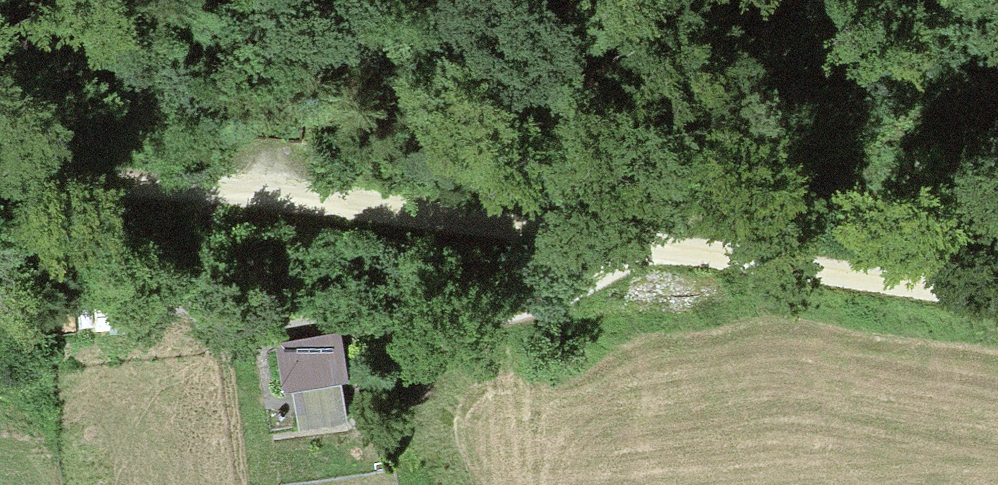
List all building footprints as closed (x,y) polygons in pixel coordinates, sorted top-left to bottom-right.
[(278,354),(290,434),(347,425),(335,345),(278,354)]
